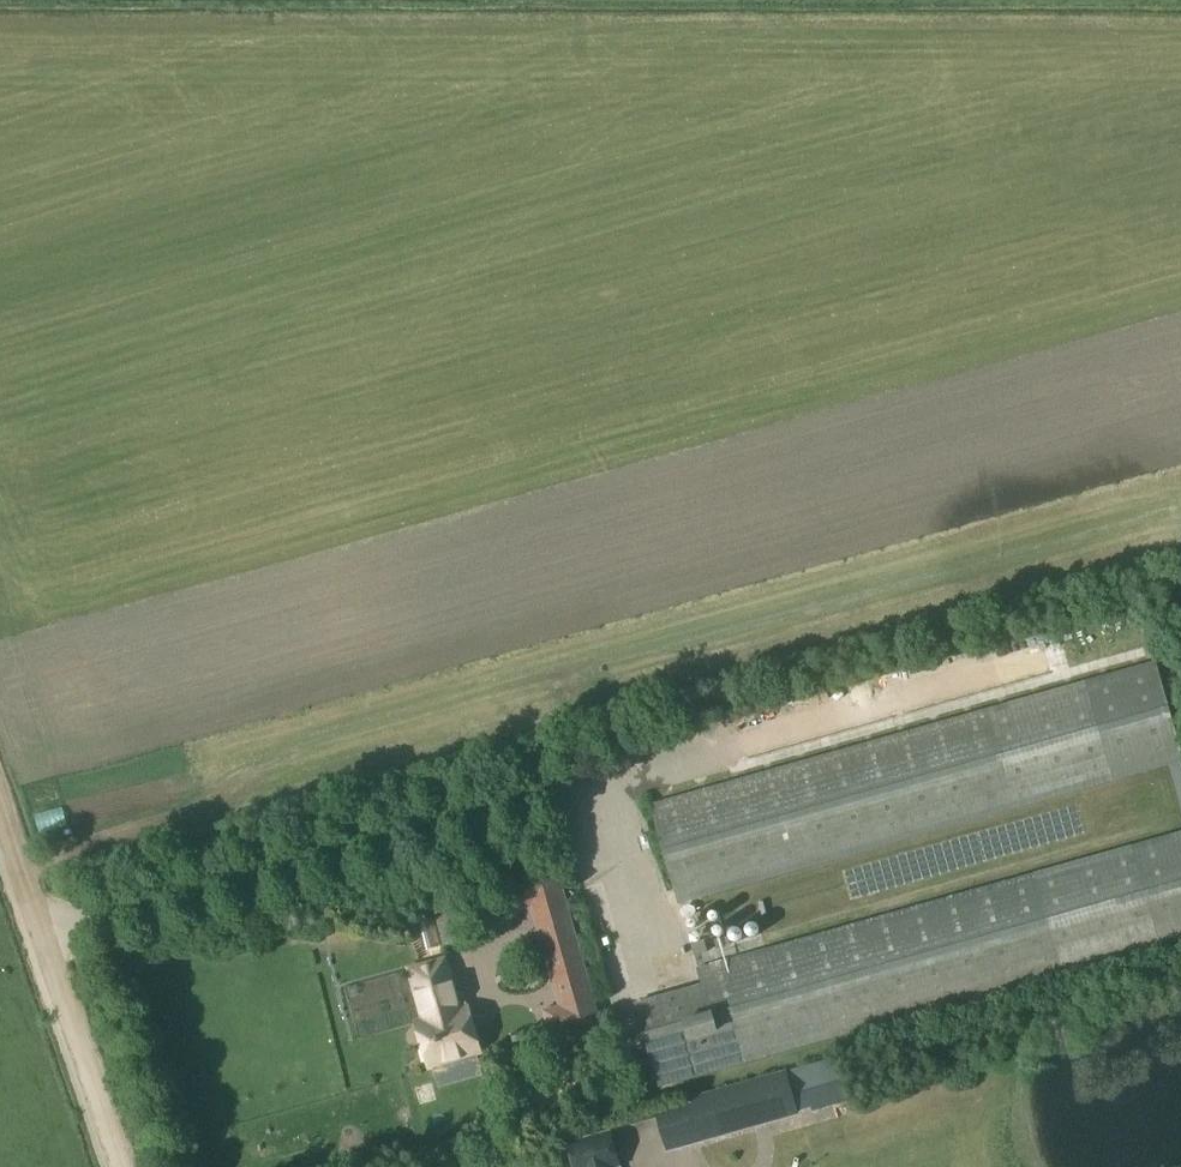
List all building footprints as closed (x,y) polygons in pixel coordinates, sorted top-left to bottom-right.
[(1150,665),(646,807),(673,903),(1177,760),(1150,665)] [(629,1006),(652,1087),(1180,937),(1180,834),(692,972),(696,987),(629,1006)] [(548,869),(502,881),(511,912),(526,908),(555,1010),(539,1014),(548,1045),(594,1032),(548,869)] [(438,962),(404,972),(418,1023),(410,1025),(422,1069),(473,1054),(461,1010),(453,1013),(438,962)] [(779,1075),(679,1103),(690,1142),(790,1114),(779,1075)] [(844,1080),(807,1090),(810,1102),(848,1093),(844,1080)] [(562,1147),(567,1166),(611,1166),(602,1136),(562,1147)]
